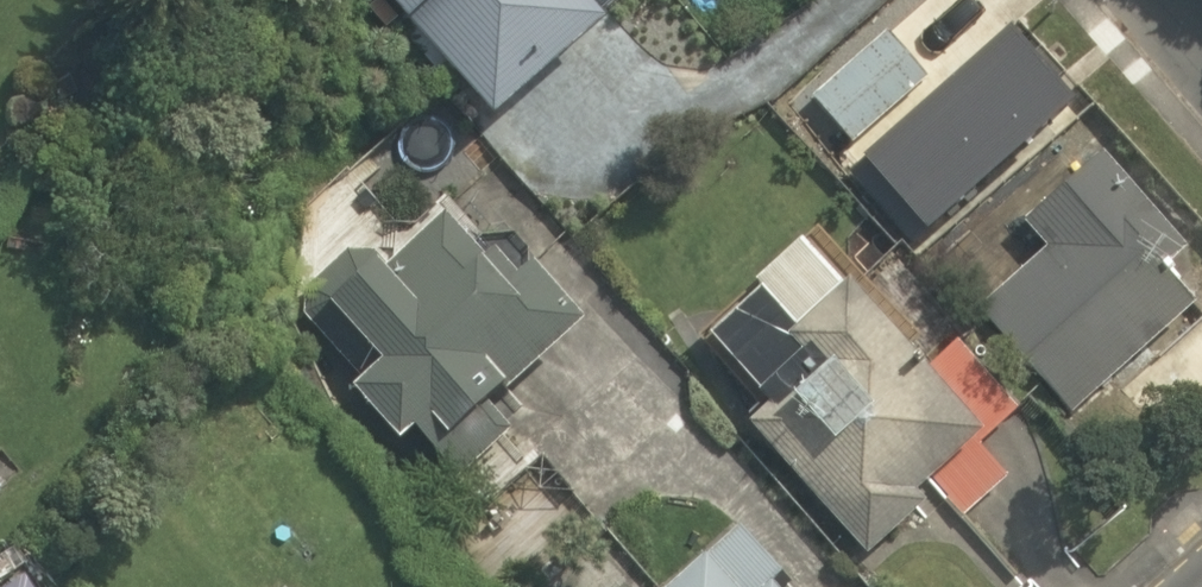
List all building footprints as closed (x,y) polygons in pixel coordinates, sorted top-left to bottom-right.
[(598,0),(387,0),(484,105),(598,0)] [(923,92),(873,34),(808,90),(858,149),(923,92)] [(706,116),(628,35),(507,150),(585,232),(706,116)] [(1012,219),(1037,246),(975,304),(1067,402),(1182,295),(1113,222),(1064,170),(1012,219)] [(363,225),(295,291),(366,364),(339,391),(391,444),(415,421),(437,444),(490,392),(500,402),(572,333),(445,203),(392,255),(363,225)] [(791,363),(739,410),(870,552),(925,500),(903,476),(959,423),(976,442),(1002,418),(940,350),(972,320),(904,247),(865,283),(848,265),(768,339),(791,363)] [(739,513),(652,586),(802,586),(739,513)] [(21,559),(0,571),(0,586),(38,586),(21,559)] [(595,577),(584,586),(603,586),(595,577)]
